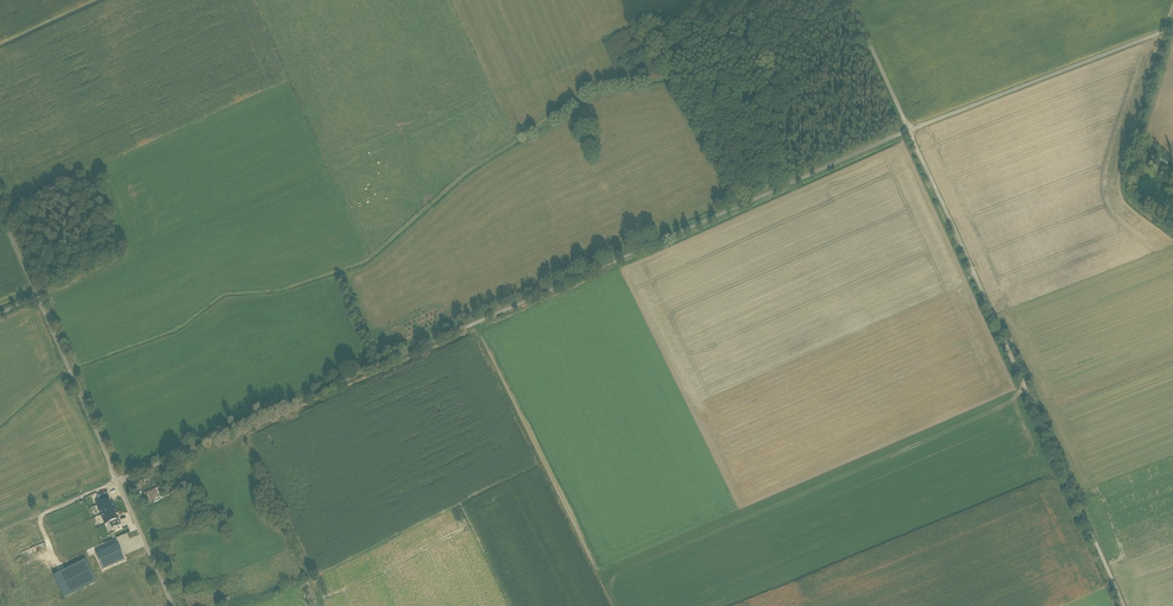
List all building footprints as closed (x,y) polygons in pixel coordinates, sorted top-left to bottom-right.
[(169,483),(164,485),(170,494),(174,493),(172,490),(173,490),(169,483)] [(164,485),(142,494),(148,505),(170,494),(164,485)] [(107,498),(96,503),(100,514),(101,515),(112,510),(111,509),(112,509),(107,498)] [(112,509),(111,509),(112,510),(116,520),(120,528),(123,527),(127,535),(132,533),(129,525),(128,525),(120,505),(112,509)] [(112,510),(101,515),(100,514),(88,519),(91,526),(92,525),(94,530),(116,520),(112,510)] [(94,530),(78,536),(80,541),(61,550),(67,561),(70,568),(111,550),(112,550),(122,546),(119,539),(127,535),(123,527),(120,528),(116,520),(94,530)] [(44,536),(38,523),(31,526),(38,540),(44,536)] [(70,568),(53,576),(64,598),(106,577),(105,577),(110,575),(112,574),(140,559),(135,549),(115,559),(112,550),(111,550),(70,568)] [(140,559),(112,574),(117,585),(130,578),(128,573),(143,565),(140,559)]
